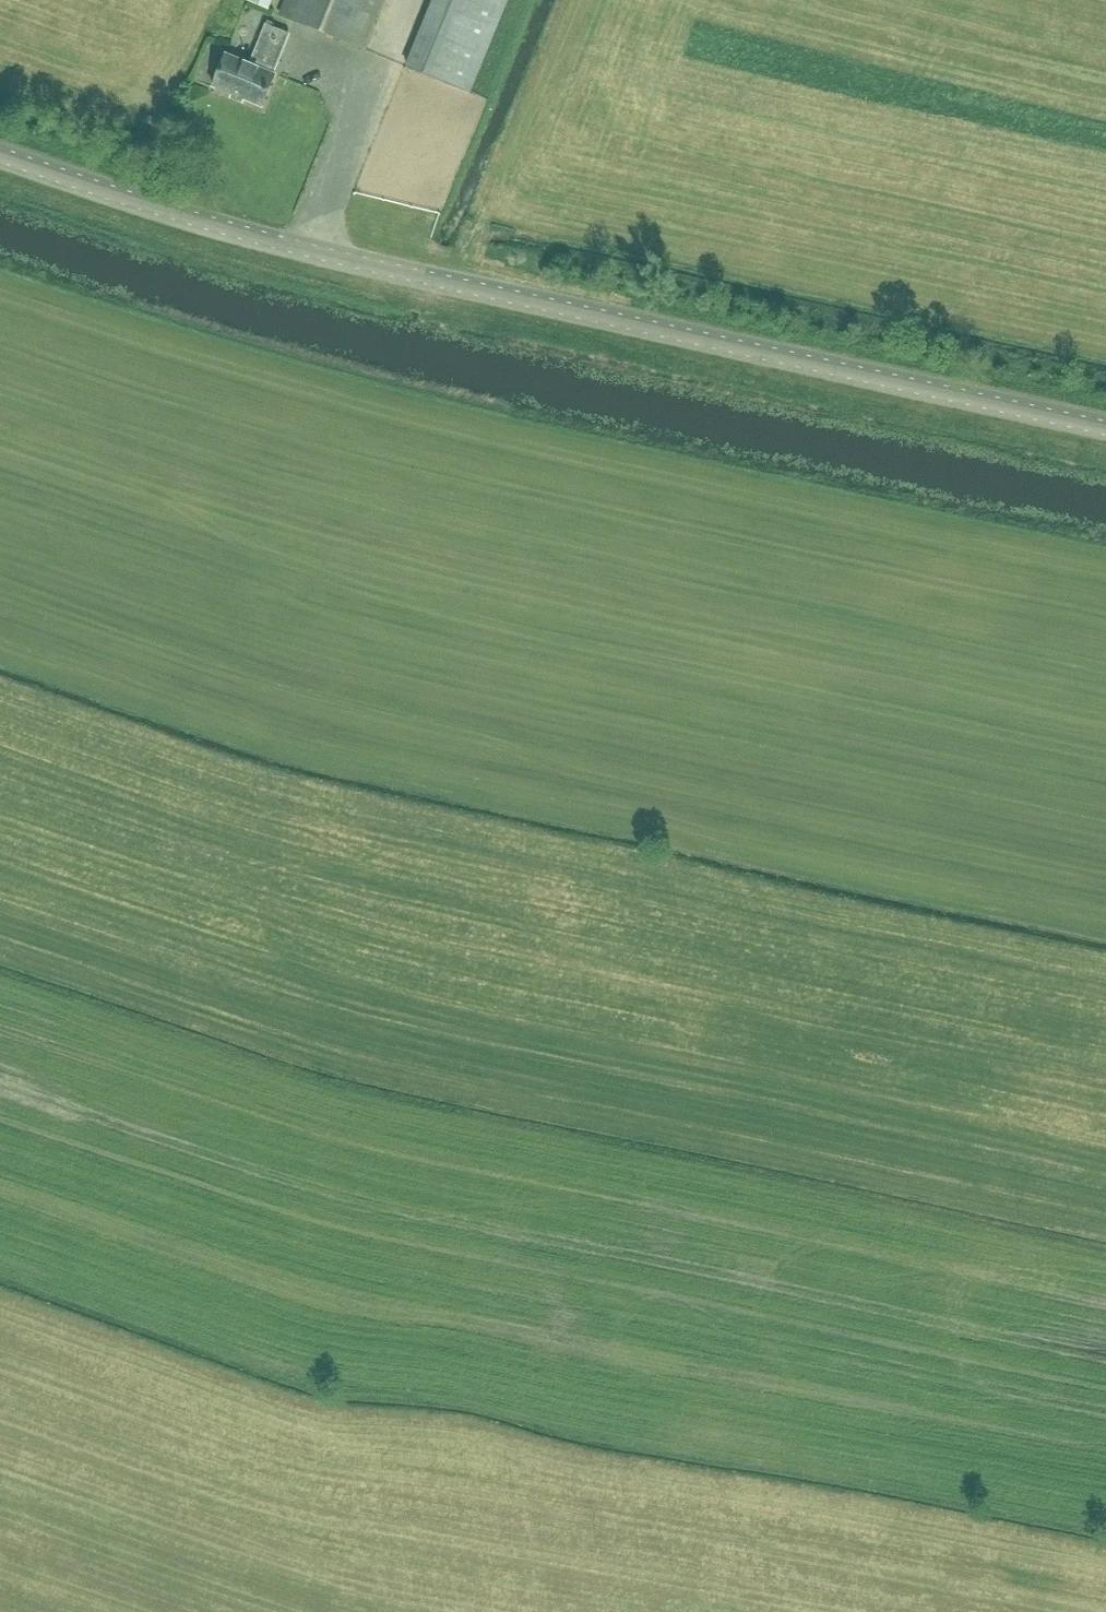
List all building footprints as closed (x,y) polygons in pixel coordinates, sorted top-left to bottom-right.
[(268,9),(272,0),(247,0),(268,9)] [(382,0),(286,0),(279,16),(362,50),(382,0)] [(408,65),(470,90),(507,0),(434,0),(408,65)] [(251,38),(259,16),(242,9),(234,31),(251,38)] [(272,74),(289,34),(267,25),(250,65),(227,55),(213,87),(261,107),(275,75),(272,74)]
